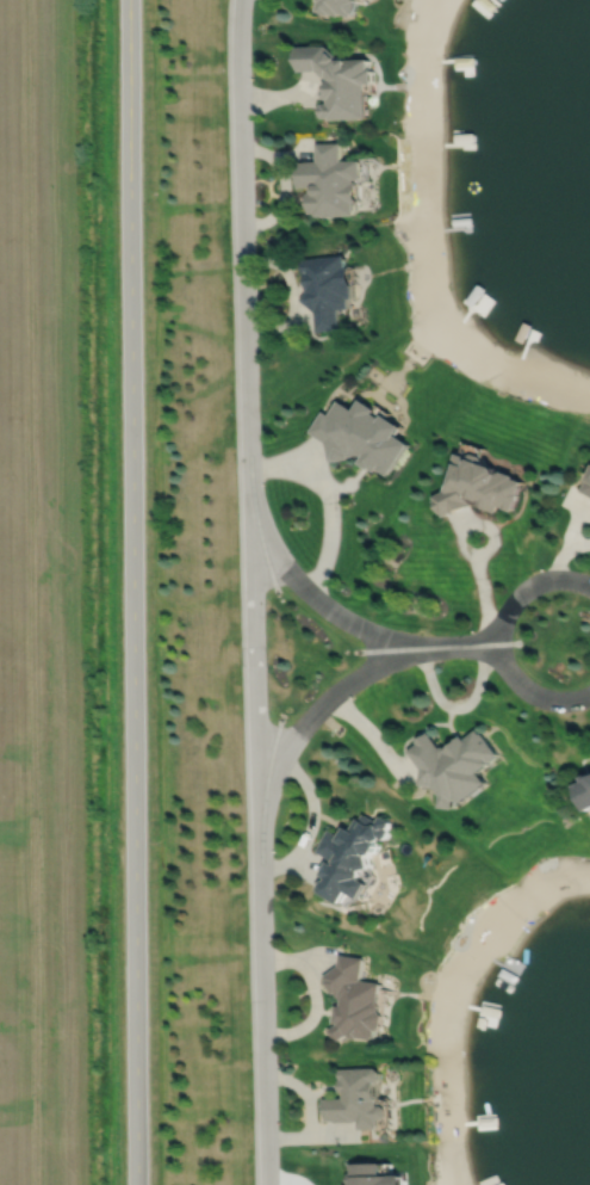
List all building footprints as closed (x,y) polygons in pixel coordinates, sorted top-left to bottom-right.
[(318,1),(315,12),(329,16),(329,14),(339,17),(339,14),(350,18),(356,0),(316,0),(318,1)] [(296,48),(296,62),(297,62),(298,72),(316,72),(324,79),(325,78),(328,80),(328,90),(323,90),(323,100),(327,100),(327,105),(321,105),(321,106),(319,106),(319,118),(321,117),(321,119),(328,119),(329,121),(366,121),(365,86),(373,86),(372,72),(368,72),(368,61),(340,61),(325,47),(296,48)] [(317,146),(317,163),(300,163),(300,174),(298,174),(298,189),(310,189),(310,195),(308,195),(308,205),(310,205),(310,215),(316,215),(316,218),(329,217),(329,220),(337,220),(337,218),(355,218),(355,205),(358,205),(358,183),(361,183),(361,162),(341,163),(341,146),(317,146)] [(303,258),(304,273),(306,273),(308,290),(302,298),(317,310),(318,331),(342,327),(339,308),(349,307),(349,296),(353,296),(350,265),(346,265),(344,252),(303,258)] [(360,397),(353,408),(340,399),(330,413),(325,409),(311,431),(327,442),(330,459),(335,459),(350,457),(349,456),(355,455),(354,455),(359,453),(364,456),(360,462),(369,468),(371,467),(377,470),(378,468),(389,475),(409,443),(396,433),(402,425),(384,412),(381,416),(373,411),(375,408),(360,397)] [(482,455),(473,452),(467,455),(457,451),(443,490),(433,495),(435,499),(433,500),(440,513),(441,512),(442,516),(452,511),(453,513),(471,505),(470,502),(471,501),(483,506),(482,507),(496,512),(498,505),(503,506),(503,507),(511,511),(515,500),(517,499),(518,494),(517,493),(522,480),(513,477),(514,475),(501,470),(498,471),(497,471),(495,465),(484,461),(482,455)] [(582,489),(589,494),(589,474),(582,489)] [(428,733),(417,741),(418,743),(409,751),(423,769),(421,785),(434,786),(442,797),(440,808),(454,810),(455,801),(458,800),(461,804),(487,784),(479,773),(490,765),(490,764),(498,758),(497,757),(499,754),(482,733),(482,734),(477,729),(465,739),(462,735),(453,742),(455,745),(449,749),(448,747),(443,746),(441,748),(428,733)] [(589,813),(589,774),(583,778),(585,783),(577,786),(589,813)] [(364,814),(360,820),(358,819),(350,831),(346,828),(341,837),(329,829),(321,843),(322,844),(317,851),(331,860),(322,876),(328,880),(325,883),(324,882),(319,890),(321,891),(319,894),(341,906),(347,894),(360,901),(368,885),(359,880),(361,877),(360,872),(371,870),(367,857),(372,856),(377,848),(375,843),(384,840),(387,834),(386,829),(391,823),(380,816),(377,822),(364,814)] [(340,956),(339,967),(323,977),(325,982),(324,983),(334,995),(335,994),(337,998),(339,996),(340,998),(340,1004),(335,1004),(333,1020),(336,1020),(336,1022),(328,1029),(336,1039),(346,1033),(349,1033),(349,1035),(358,1036),(358,1035),(372,1037),(375,1033),(377,1027),(381,1024),(383,1012),(379,1007),(380,1002),(378,1000),(381,986),(361,981),(365,959),(340,956)] [(340,1067),(340,1079),(339,1079),(340,1091),(343,1090),(343,1097),(323,1097),(323,1110),(324,1110),(325,1119),(335,1119),(335,1121),(355,1121),(355,1118),(358,1118),(359,1128),(378,1127),(378,1118),(383,1118),(386,1115),(386,1106),(383,1103),(378,1104),(377,1080),(380,1078),(380,1069),(375,1066),(340,1067)] [(352,1174),(348,1175),(348,1183),(350,1183),(350,1184),(349,1184),(400,1184),(400,1173),(379,1173),(379,1161),(350,1162),(352,1174)]
